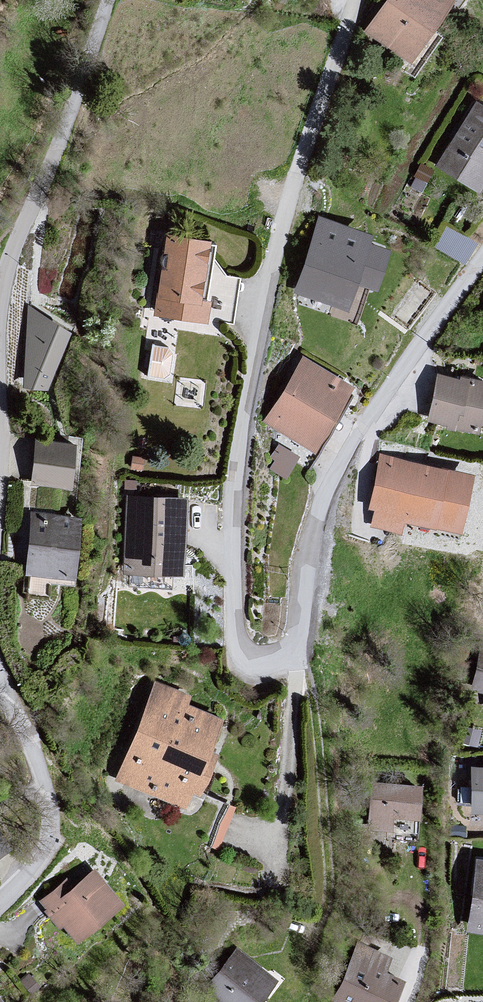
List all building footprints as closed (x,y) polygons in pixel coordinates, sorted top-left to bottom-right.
[(357,33),(406,64),(448,0),(380,0),(357,33)] [(432,166),(477,191),(482,181),(482,110),(471,102),(432,166)] [(320,213),(293,290),(347,309),(357,282),(377,289),(391,249),(371,242),(374,233),(320,213)] [(469,257),(477,235),(446,224),(438,246),(469,257)] [(204,241),(164,234),(150,314),(193,322),(204,241)] [(58,387),(62,316),(27,314),(23,385),(58,387)] [(173,374),(176,348),(152,345),(149,371),(173,374)] [(345,386),(296,357),(257,422),(308,452),(345,386)] [(422,419),(473,433),(482,391),(482,386),(433,375),(422,419)] [(76,446),(37,440),(30,485),(70,491),(76,446)] [(467,474),(376,454),(360,525),(398,534),(400,524),(454,535),(467,474)] [(183,500),(122,497),(118,575),(177,577),(183,500)] [(29,514),(26,577),(77,579),(80,517),(29,514)] [(478,646),(467,698),(482,701),(482,648),(478,646)] [(152,683),(110,783),(183,810),(216,721),(184,705),(186,697),(152,683)] [(467,768),(465,813),(482,815),(482,769),(467,768)] [(415,788),(365,786),(361,830),(389,834),(391,821),(413,821),(415,788)] [(472,859),(462,932),(482,935),(482,861),(472,859)] [(41,910),(72,944),(116,904),(88,870),(41,910)] [(328,1001),(330,1001),(388,1001),(401,968),(354,944),(328,1001)] [(210,1001),(253,1001),(269,982),(237,954),(200,994),(210,1001)]
